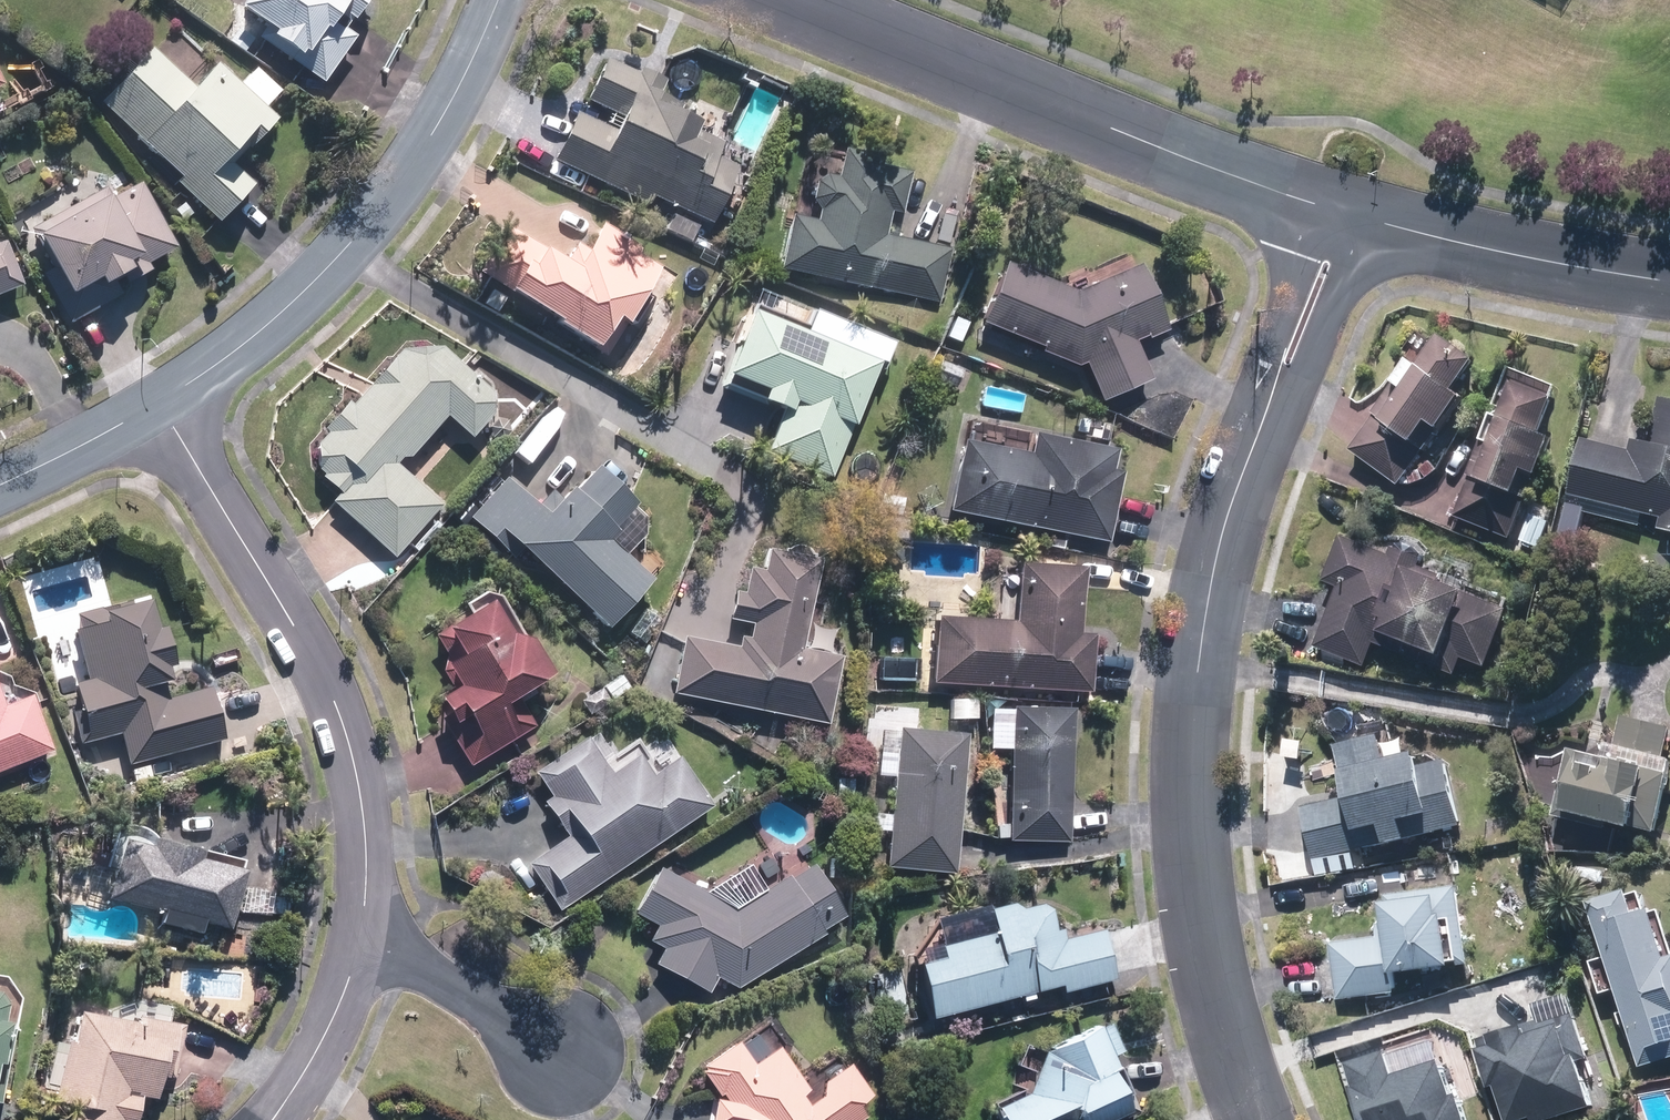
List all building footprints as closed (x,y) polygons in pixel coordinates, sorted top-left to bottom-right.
[(243,8),(266,24),(258,35),(325,82),(359,34),(348,26),(366,0),(248,0),(243,8)] [(175,181),(219,221),(255,182),(236,164),(279,117),(268,106),(282,90),(257,67),(241,83),(218,62),(197,85),(153,44),(101,101),(181,175),(175,181)] [(652,204),(655,197),(678,208),(667,232),(693,244),(704,220),(715,225),(741,170),(716,159),(723,143),(695,130),(699,122),(654,101),(662,83),(605,56),(585,98),(624,116),(618,129),(579,111),(557,160),(652,204)] [(903,215),(913,169),(843,154),(839,175),(818,170),(810,208),(819,210),(817,222),(790,216),(779,268),(937,301),(948,249),(885,235),(890,212),(903,215)] [(151,262),(178,249),(146,183),(119,195),(104,163),(64,183),(71,197),(20,221),(70,325),(146,288),(141,277),(155,270),(151,262)] [(570,266),(510,227),(481,273),(597,347),(617,316),(629,324),(649,292),(581,248),(570,266)] [(27,286),(4,240),(0,242),(0,299),(27,286)] [(1140,262),(1079,290),(1006,261),(981,321),(1043,346),(1041,352),(1080,368),(1086,364),(1102,401),(1150,380),(1136,340),(1168,331),(1140,262)] [(880,356),(754,304),(722,382),(785,407),(765,455),(829,481),(880,356)] [(1347,446),(1402,486),(1439,469),(1466,431),(1450,420),(1470,392),(1459,384),(1482,353),(1438,321),(1347,446)] [(318,445),(319,471),(318,472),(340,492),(332,499),(395,557),(442,506),(400,467),(448,416),(472,439),(506,403),(439,341),(433,348),(399,347),(325,423),(331,432),(318,445)] [(939,359),(931,380),(959,390),(967,369),(939,359)] [(1547,429),(1560,394),(1507,375),(1455,516),(1512,538),(1535,474),(1543,476),(1559,433),(1547,429)] [(1579,437),(1565,508),(1643,523),(1645,512),(1660,515),(1657,531),(1669,533),(1669,391),(1668,390),(1659,438),(1633,434),(1631,447),(1579,437)] [(1033,454),(963,439),(948,508),(1106,541),(1122,467),(1111,464),(1115,448),(1038,431),(1033,454)] [(512,556),(521,546),(609,629),(655,581),(609,538),(640,504),(598,464),(548,518),(532,503),(506,478),(470,517),(512,556)] [(1472,586),(1478,572),(1346,515),(1318,578),(1340,588),(1310,657),(1341,671),(1346,660),(1365,669),(1383,628),(1446,655),(1440,668),(1460,677),(1469,657),(1493,668),(1520,606),(1472,586)] [(737,589),(731,618),(755,622),(752,637),(741,635),(739,646),(684,636),(673,693),(829,722),(841,657),(803,649),(819,564),(768,554),(765,571),(750,568),(745,591),(737,589)] [(1015,619),(936,615),(932,681),(1092,689),(1095,634),(1081,633),(1085,565),(1018,561),(1015,619)] [(519,697),(555,675),(528,630),(515,637),(493,599),(434,634),(450,661),(442,666),(455,688),(439,698),(466,744),(460,747),(471,766),(537,727),(519,697)] [(160,631),(153,600),(74,617),(88,678),(78,680),(92,742),(124,735),(130,762),(223,742),(211,687),(165,697),(162,681),(170,679),(167,664),(176,662),(169,629),(160,631)] [(55,750),(33,693),(6,703),(0,687),(0,771),(55,750)] [(1068,843),(1074,707),(1020,704),(1020,711),(991,709),(989,746),(1011,747),(1006,840),(1068,843)] [(894,810),(875,808),(873,832),(889,834),(886,866),(955,872),(967,732),(882,725),(878,773),(897,774),(894,810)] [(715,801),(662,726),(620,754),(600,726),(535,772),(551,796),(542,802),(569,840),(529,868),(559,910),(715,801)] [(1346,793),(1302,801),(1314,860),(1473,830),(1458,756),(1430,761),(1428,748),(1391,755),(1386,727),(1335,737),(1346,793)] [(1603,736),(1599,753),(1582,748),(1566,809),(1656,832),(1669,781),(1669,754),(1603,736)] [(116,867),(109,897),(166,912),(164,922),(224,937),(245,857),(116,824),(105,865),(116,867)] [(717,976),(739,988),(846,915),(809,861),(734,906),(661,867),(636,914),(655,925),(648,937),(663,945),(654,962),(709,991),(717,976)] [(1472,963),(1465,883),(1389,890),(1392,922),(1381,923),(1382,933),(1331,937),(1337,1003),(1398,997),(1396,969),(1472,963)] [(1647,885),(1596,900),(1643,1063),(1669,1055),(1669,919),(1664,899),(1652,903),(1647,885)] [(995,931),(916,950),(932,1018),(1060,987),(1062,995),(1118,982),(1105,929),(1059,940),(1049,899),(990,913),(995,931)] [(5,1107),(23,998),(22,996),(21,994),(20,992),(19,990),(17,988),(16,986),(14,984),(12,982),(11,980),(9,979),(7,977),(5,976),(2,975),(0,974),(0,1107),(5,1107)] [(136,1018),(79,1008),(74,1036),(62,1034),(60,1047),(66,1048),(57,1102),(76,1105),(73,1119),(141,1119),(145,1099),(159,1101),(163,1078),(176,1080),(185,1026),(164,1023),(171,986),(142,981),(136,1018)] [(1479,1037),(1495,1084),(1499,1083),(1512,1119),(1520,1119),(1534,1115),(1536,1119),(1548,1119),(1600,1103),(1585,1059),(1595,1055),(1580,1008),(1537,1022),(1534,1015),(1505,1025),(1506,1028),(1479,1037)] [(1010,1119),(1076,1119),(1074,1113),(1079,1119),(1106,1119),(1127,1109),(1115,1076),(1115,1054),(1125,1051),(1113,1019),(1078,1035),(1047,1049),(1037,1073),(1031,1102),(1006,1108),(1010,1119)] [(843,1068),(838,1058),(803,1078),(781,1046),(781,1044),(781,1043),(780,1041),(780,1040),(779,1038),(778,1037),(777,1036),(776,1034),(775,1033),(774,1033),(772,1032),(771,1031),(769,1031),(768,1030),(766,1030),(764,1030),(763,1031),(761,1031),(760,1032),(758,1032),(757,1033),(756,1034),(754,1035),(753,1036),(752,1038),(752,1039),(751,1041),(751,1042),(750,1044),(750,1045),(750,1047),(750,1049),(751,1050),(751,1052),(752,1053),(761,1058),(753,1062),(736,1041),(701,1066),(718,1094),(712,1119),(862,1119),(867,1116),(861,1106),(873,1094),(852,1063),(843,1068)] [(1451,1053),(1404,1069),(1394,1041),(1348,1058),(1369,1119),(1379,1115),(1380,1119),(1475,1119),(1451,1053)]
